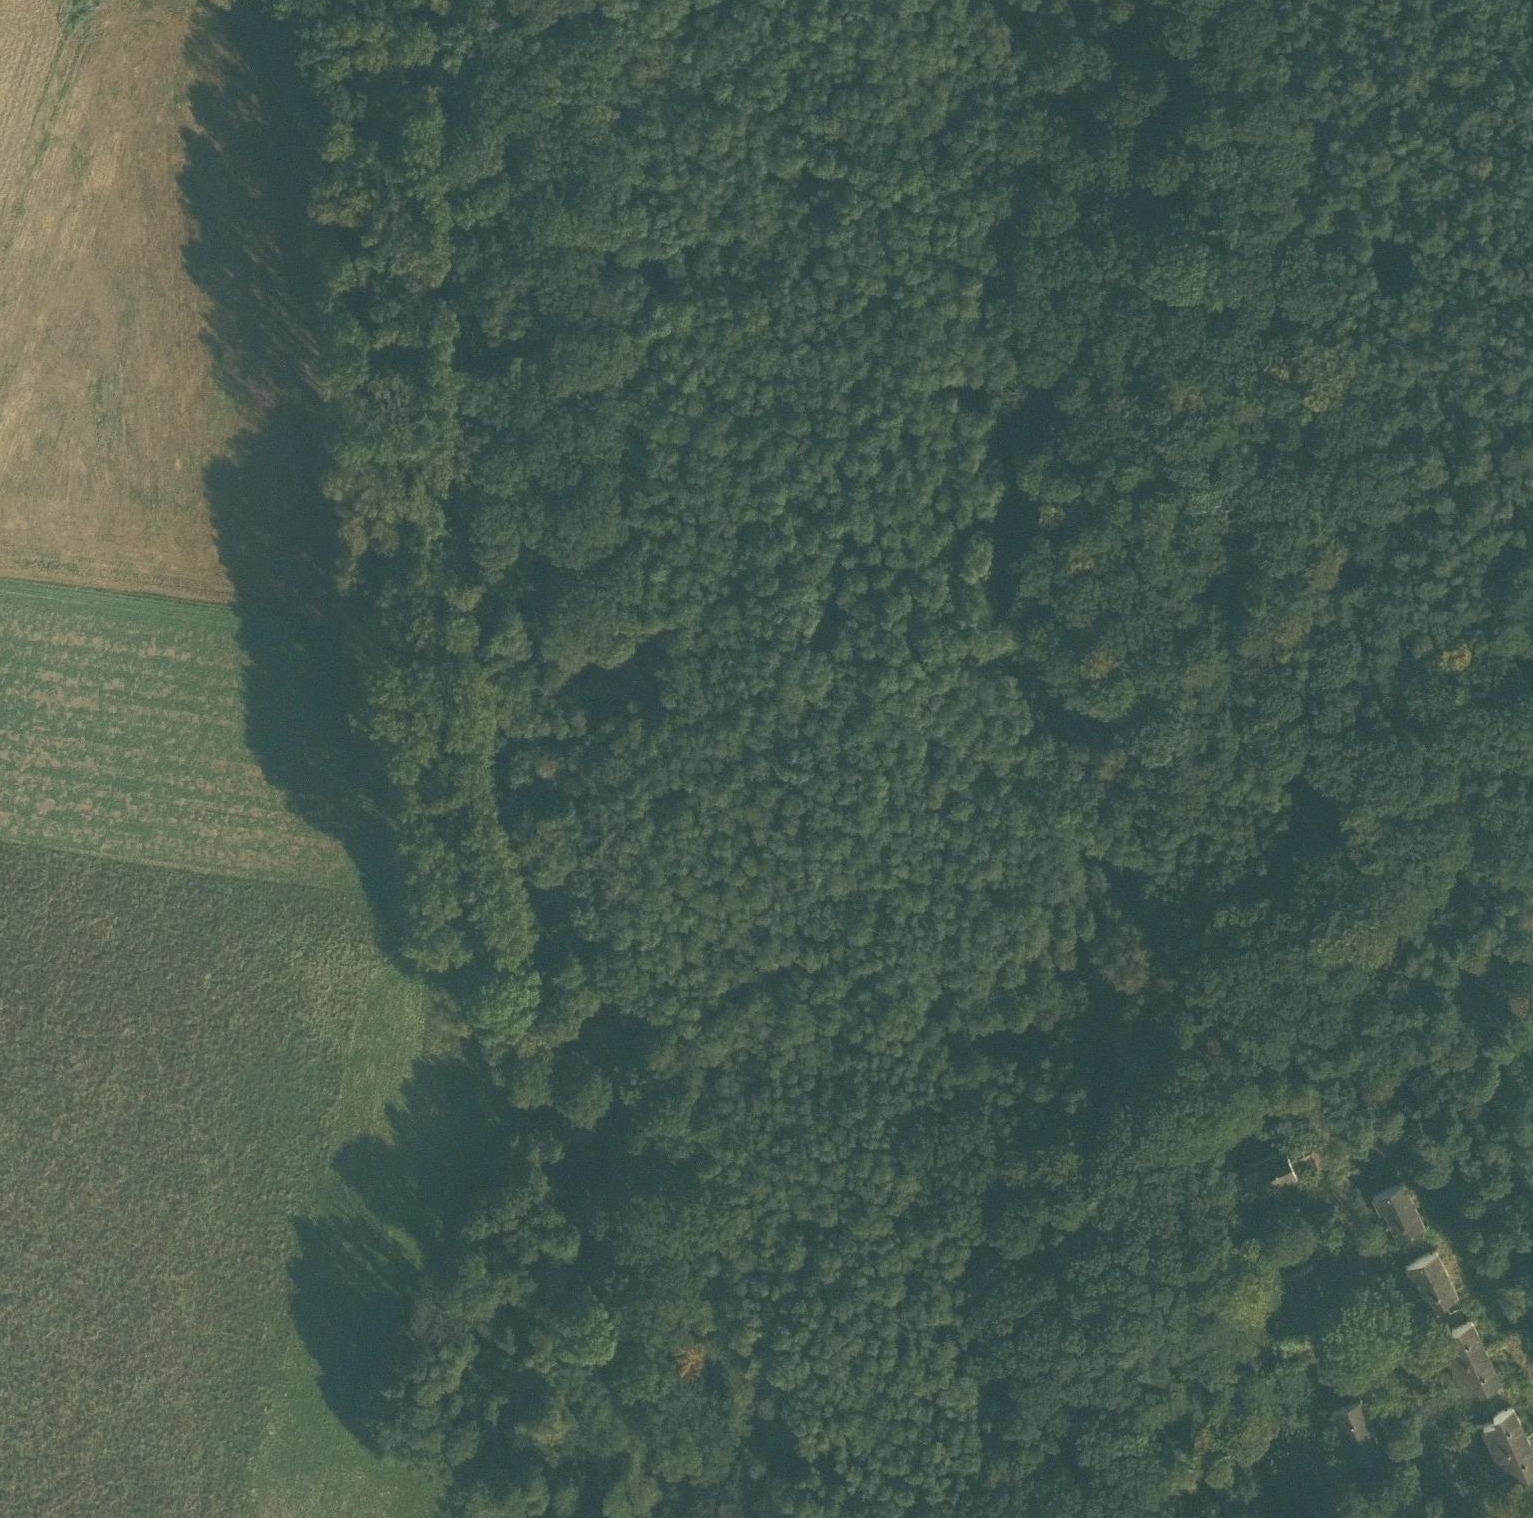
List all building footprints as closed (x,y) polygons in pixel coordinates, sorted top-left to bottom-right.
[(1313,1141),(1287,1153),(1291,1162),(1304,1156),(1310,1169),(1324,1162),(1313,1141)] [(1283,1144),(1233,1168),(1245,1194),(1295,1170),(1291,1162),(1287,1153),(1283,1144)] [(1401,1179),(1371,1193),(1379,1209),(1383,1207),(1395,1235),(1421,1224),(1401,1179)] [(1434,1249),(1405,1263),(1412,1279),(1417,1276),(1430,1305),(1455,1293),(1434,1249)] [(1470,1317),(1451,1326),(1453,1331),(1440,1337),(1453,1363),(1485,1348),(1470,1317)] [(1485,1348),(1453,1363),(1465,1389),(1478,1383),(1480,1387),(1499,1378),(1485,1348)] [(1377,1444),(1358,1393),(1348,1397),(1340,1400),(1331,1403),(1350,1454),(1377,1444)] [(1511,1404),(1492,1413),(1494,1417),(1481,1424),(1493,1449),(1525,1434),(1511,1404)] [(1493,1449),(1505,1475),(1518,1469),(1520,1473),(1532,1466),(1532,1450),(1525,1434),(1493,1449)]
